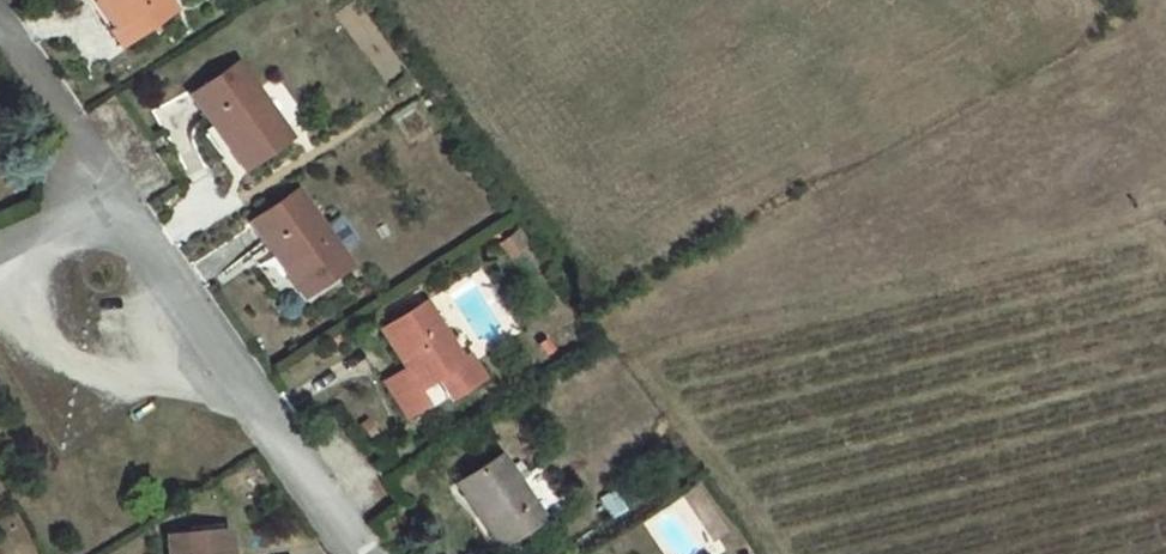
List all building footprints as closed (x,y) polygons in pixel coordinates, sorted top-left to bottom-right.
[(91,2),(105,23),(100,26),(137,82),(190,46),(159,0),(93,0),(91,2)] [(302,177),(253,102),(205,130),(255,206),(302,177)] [(354,308),(307,235),(262,262),(313,336),(354,308)] [(460,392),(424,337),(381,362),(405,400),(382,414),(403,447),(425,432),(418,421),(444,407),(455,423),(482,407),(469,387),(460,392)] [(491,493),(450,518),(472,553),(528,553),(491,493)]
